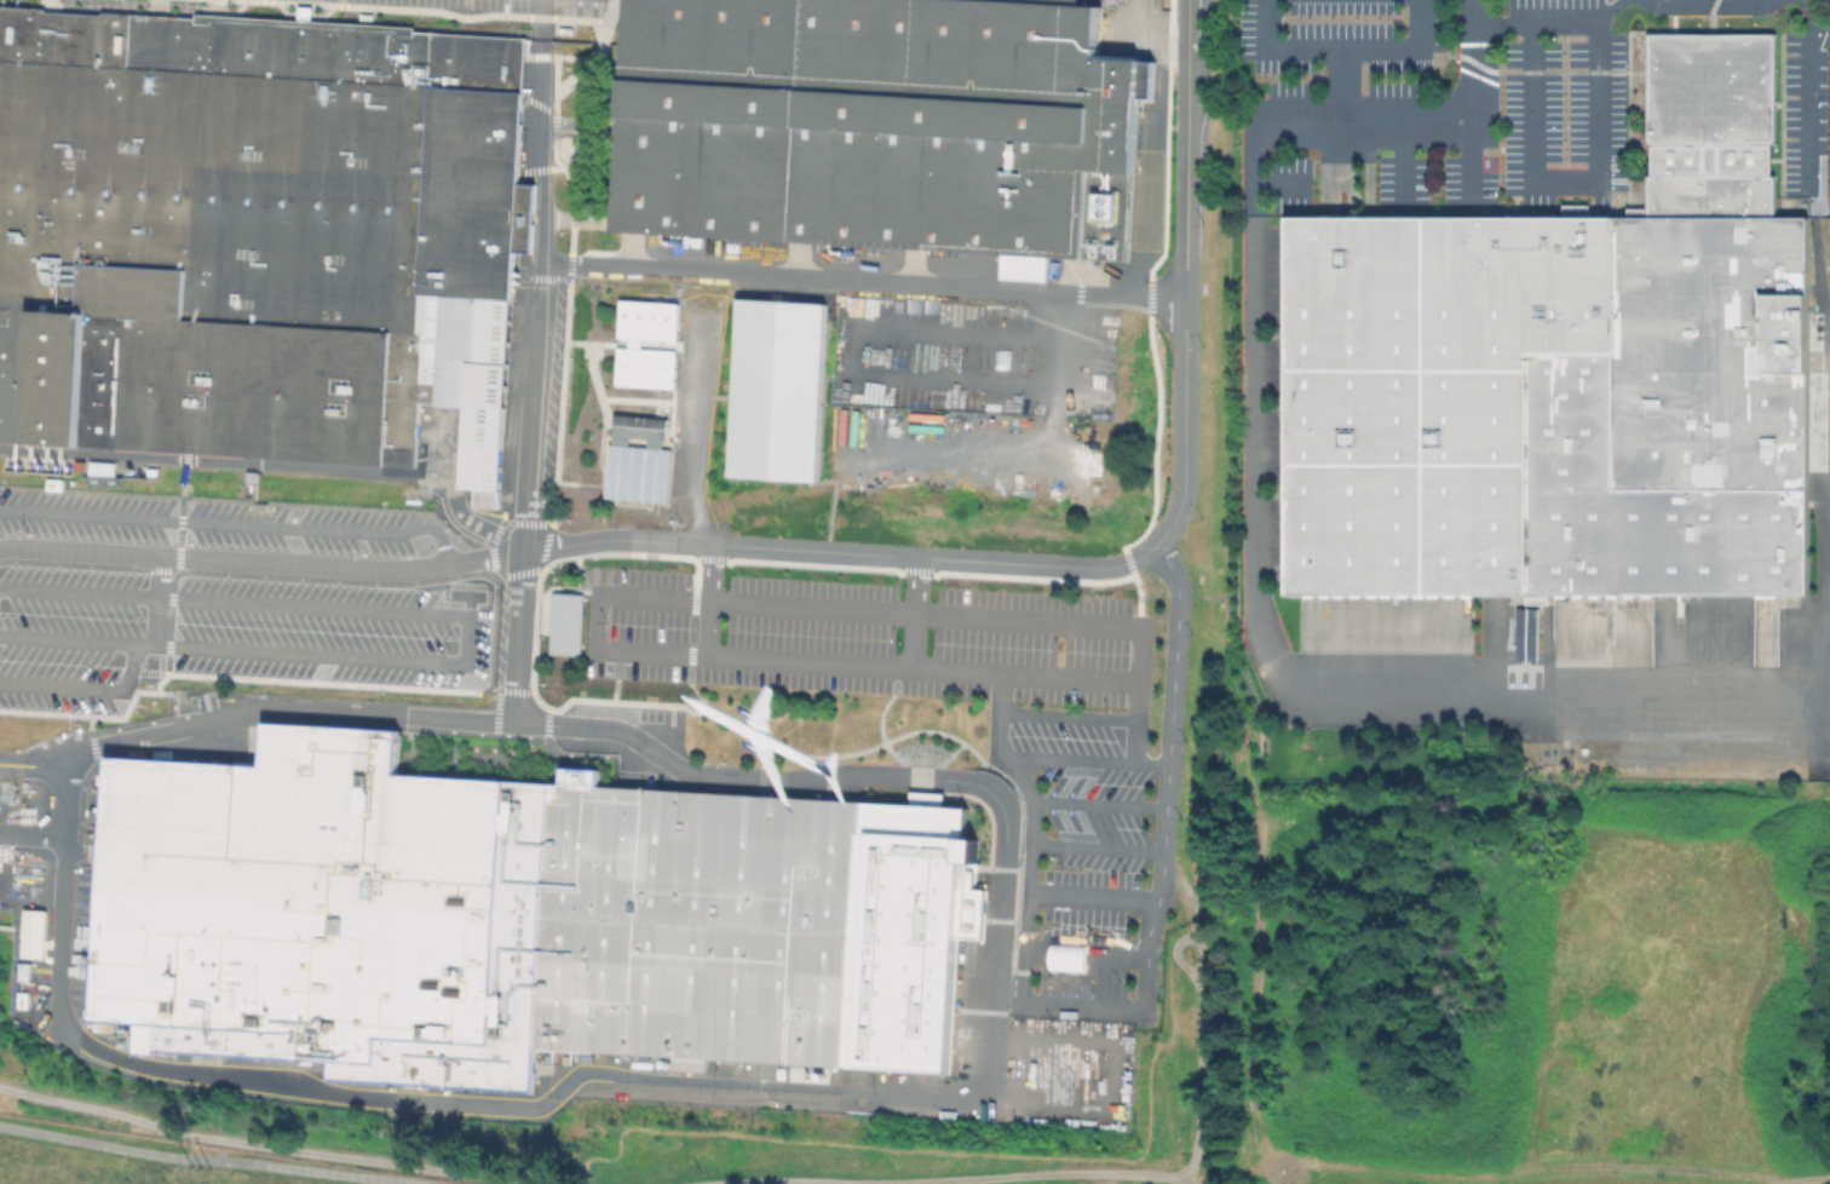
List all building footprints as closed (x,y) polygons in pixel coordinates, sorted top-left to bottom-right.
[(617,234),(1094,258),(1098,174),(1141,177),(1147,62),(1105,59),(1109,4),(1088,4),(1088,0),(628,0),(617,234)] [(416,467),(0,446),(0,10),(528,38),(520,184),(536,185),(533,246),(517,246),(503,489),(460,487),(464,408),(419,406),(416,467)] [(1645,33),(1774,33),(1774,214),(1805,214),(1805,593),(1283,593),(1283,214),(1645,213),(1645,33)] [(1049,260),(1049,282),(1047,282),(1047,284),(1002,282),(1005,257),(1049,260)] [(828,303),(816,482),(729,476),(741,298),(828,303)] [(681,304),(679,343),(620,339),(622,300),(681,304)] [(678,351),(677,390),(618,386),(621,349),(678,351)] [(672,410),(666,461),(612,454),(617,414),(655,419),(656,408),(672,410)] [(585,597),(582,655),(553,655),(554,596),(585,597)] [(1538,646),(1539,617),(1525,617),(1526,607),(1515,607),(1514,645),(1538,646)] [(510,783),(493,1045),(381,1038),(380,1067),(299,1061),(299,1031),(97,1018),(111,759),(266,768),(269,725),(402,732),(399,776),(510,783)] [(334,1065),(380,1067),(381,1038),(493,1045),(510,783),(566,786),(568,776),(603,778),(602,788),(865,804),(861,886),(896,889),(893,918),(861,916),(859,930),(871,931),(870,959),(864,959),(865,950),(857,949),(850,1067),(708,1059),(707,1074),(674,1071),(674,1058),(537,1050),(535,1092),(334,1080),(334,1065)] [(42,958),(43,910),(21,909),(20,957),(42,958)] [(299,1061),(136,1052),(137,1036),(96,1034),(97,1018),(299,1031),(299,1061)]
